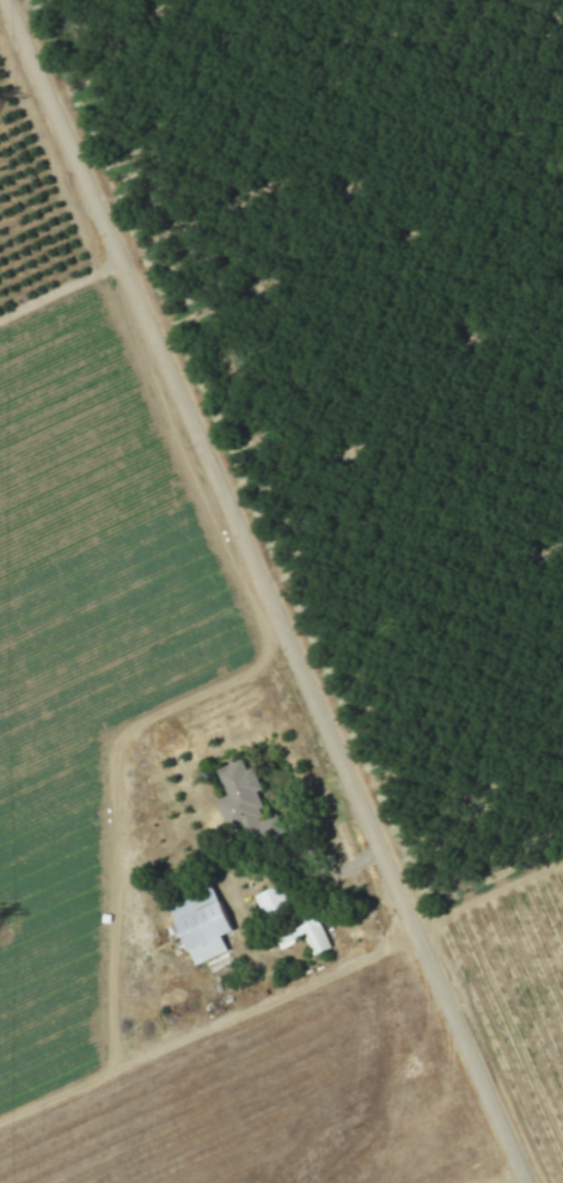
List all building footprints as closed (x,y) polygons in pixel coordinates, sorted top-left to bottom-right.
[(214,801),(228,829),(238,825),(243,835),(261,825),(255,812),(266,806),(242,758),(215,772),(227,795),(214,801)] [(282,903),(274,886),(253,895),(261,912),(282,903)] [(226,952),(219,935),(230,931),(212,887),(169,905),(193,965),(226,952)] [(310,954),(328,948),(319,918),(293,926),(296,936),(303,934),(310,954)]
